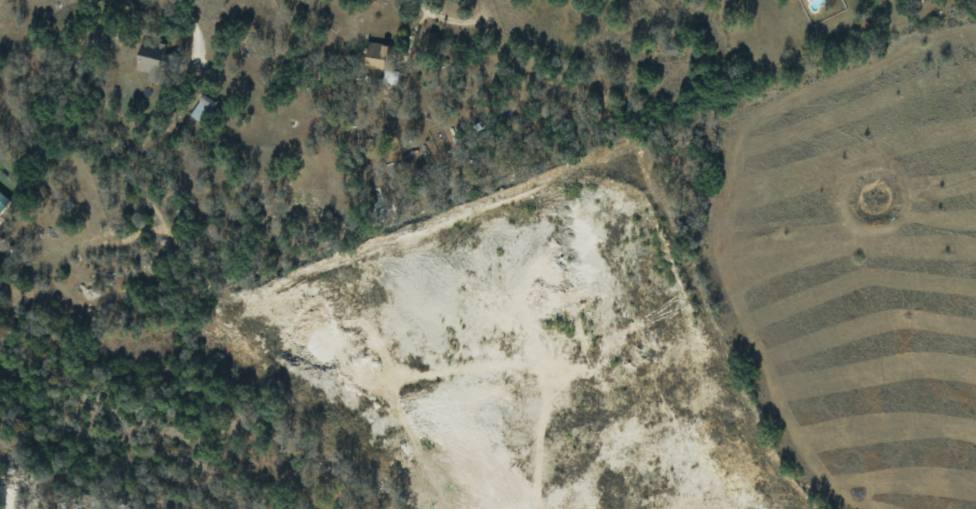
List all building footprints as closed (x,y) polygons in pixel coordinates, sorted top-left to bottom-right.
[(135,69),(147,72),(145,81),(157,84),(158,74),(168,76),(172,55),(165,53),(167,42),(141,38),(135,69)] [(364,67),(386,69),(389,44),(366,42),(364,67)] [(216,102),(202,94),(189,115),(203,123),(216,102)] [(0,192),(0,212),(10,200),(0,192)]
